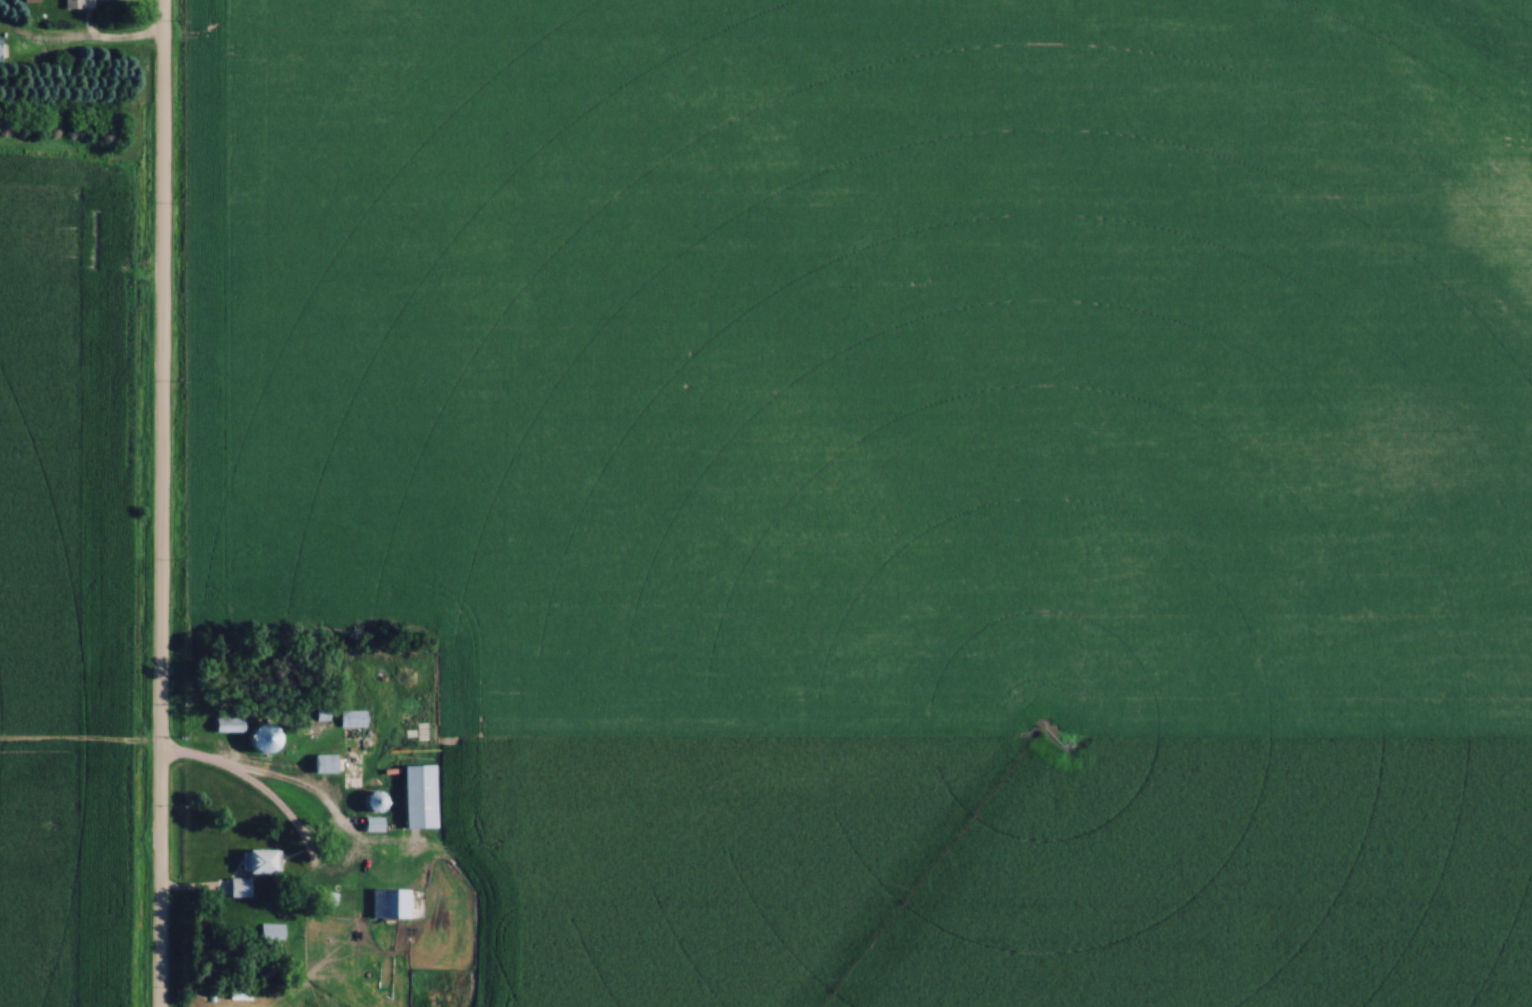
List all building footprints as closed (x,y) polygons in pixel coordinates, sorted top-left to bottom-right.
[(57,10),(79,10),(79,0),(57,0),(57,10)] [(336,729),(364,729),(364,712),(336,712),(336,729)] [(236,719),(209,719),(209,732),(236,732),(236,719)] [(277,730),(238,732),(239,750),(278,747),(277,730)] [(398,766),(398,828),(429,828),(429,766),(398,766)] [(238,850),(238,874),(267,874),(267,850),(238,850)] [(248,898),(248,879),(225,879),(225,898),(248,898)] [(407,889),(368,889),(368,919),(407,919),(407,889)] [(258,942),(283,942),(283,926),(258,926),(258,942)] [(247,1000),(247,989),(233,989),(233,1000),(247,1000)]
